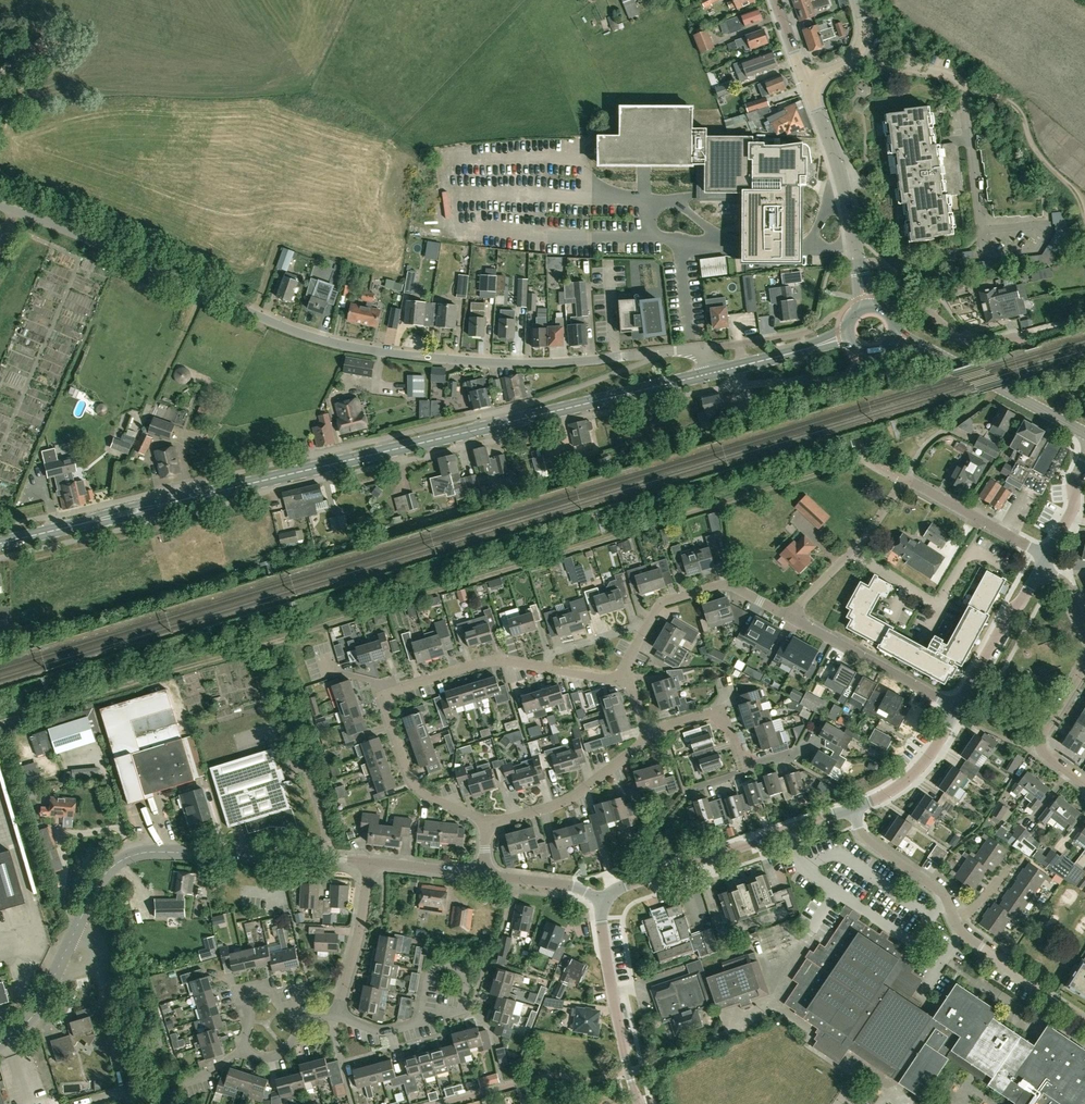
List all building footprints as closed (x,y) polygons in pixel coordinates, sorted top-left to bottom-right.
[(629,18),(640,14),(634,0),(622,0),(629,18)] [(701,1),(705,9),(712,6),(711,4),(719,0),(702,0),(701,1)] [(738,10),(756,1),(755,0),(733,0),(727,3),(730,8),(736,6),(738,10)] [(795,8),(818,0),(793,0),(795,8)] [(795,8),(800,21),(816,16),(813,9),(824,5),(828,4),(826,0),(818,0),(795,8)] [(759,10),(726,21),(730,34),(739,31),(739,29),(746,26),(746,27),(763,21),(759,10)] [(807,41),(834,32),(833,27),(820,32),(818,26),(803,31),(807,41)] [(694,35),(701,53),(715,48),(708,30),(694,35)] [(767,34),(765,35),(764,31),(745,37),(735,41),(738,48),(744,46),(746,50),(749,49),(768,43),(767,40),(769,40),(767,34)] [(834,32),(807,41),(810,52),(825,47),(823,41),(836,37),(834,32)] [(39,50),(44,56),(53,48),(43,36),(33,43),(39,50)] [(735,41),(726,44),(729,51),(738,48),(735,41)] [(742,62),(734,65),(738,74),(740,82),(749,79),(748,77),(778,66),(772,51),(742,62)] [(786,82),(783,81),(781,75),(765,81),(765,82),(758,85),(763,97),(770,94),(770,96),(786,89),(786,88),(787,86),(786,82)] [(729,84),(715,89),(718,98),(732,93),(729,84)] [(745,104),(748,113),(769,106),(767,97),(745,104)] [(799,110),(796,103),(771,115),(770,112),(762,115),(760,110),(746,114),(750,122),(749,123),(754,133),(757,131),(757,132),(776,134),(777,136),(786,132),(786,134),(810,123),(804,108),(799,110)] [(934,145),(930,106),(905,109),(905,112),(885,115),(890,155),(894,154),(896,174),(894,174),(895,185),(896,184),(898,184),(900,205),(904,204),(909,243),(934,240),(934,237),(954,235),(950,196),(960,194),(963,190),(958,146),(953,143),(943,144),(934,145)] [(601,138),(601,165),(623,165),(693,165),(701,165),(700,198),(741,198),(741,265),(767,265),(771,265),(804,265),(804,243),(804,186),(799,186),(806,186),(806,185),(809,185),(812,187),(816,187),(818,184),(817,181),(814,178),(809,149),(809,147),(806,145),(804,145),(802,145),(782,147),(782,149),(759,149),(759,148),(761,146),(761,138),(754,138),(754,137),(708,137),(708,130),(693,130),(693,110),(623,110),(623,138),(601,138)] [(1021,217),(1032,216),(1033,216),(1035,218),(1042,217),(1043,215),(1042,202),(1016,204),(1014,184),(1010,185),(1007,160),(1005,161),(1002,137),(979,140),(977,141),(978,149),(980,151),(982,162),(983,163),(985,175),(986,176),(987,187),(986,188),(988,201),(988,202),(993,201),(993,204),(992,205),(993,217),(994,218),(1006,216),(1006,217),(1007,217),(1020,216),(1021,217)] [(1061,211),(1052,212),(1053,222),(1055,222),(1056,231),(1042,253),(974,260),(972,249),(961,250),(963,263),(973,262),(974,272),(1052,263),(1068,235),(1067,222),(1063,216),(1062,215),(1061,211)] [(575,231),(583,232),(583,221),(575,221),(575,231)] [(283,248),(276,267),(288,271),(295,252),(283,248)] [(725,256),(700,259),(702,277),(727,274),(725,256)] [(546,269),(562,269),(562,258),(547,257),(546,269)] [(730,257),(731,272),(739,272),(738,257),(730,257)] [(413,294),(417,273),(408,271),(404,293),(413,294)] [(781,274),(783,285),(803,283),(801,271),(781,274)] [(277,298),(291,303),(296,287),(301,288),(304,279),(286,272),(277,298)] [(456,298),(466,299),(469,275),(459,274),(456,298)] [(497,276),(480,275),(480,291),(496,292),(497,276)] [(324,314),(328,303),(334,305),(339,292),(332,290),(331,292),(317,288),(320,281),(311,278),(306,295),(312,298),(308,309),(324,314)] [(519,279),(518,307),(526,307),(528,280),(519,279)] [(403,284),(395,282),(393,289),(402,291),(403,284)] [(586,282),(574,282),(568,282),(564,282),(565,299),(575,298),(577,317),(589,316),(586,282)] [(342,284),(340,295),(348,297),(350,286),(342,284)] [(998,291),(997,288),(980,292),(984,308),(1001,303),(1016,299),(1016,301),(1028,299),(1026,292),(1018,294),(1016,285),(1005,288),(1005,289),(998,291)] [(791,287),(770,289),(772,304),(779,303),(781,321),(798,319),(796,300),(792,300),(791,287)] [(755,289),(745,291),(748,312),(757,311),(757,312),(755,289)] [(361,300),(368,302),(370,292),(363,291),(361,300)] [(536,311),(537,293),(529,293),(528,311),(536,311)] [(725,298),(706,300),(707,310),(712,310),(714,328),(715,328),(717,329),(720,329),(721,327),(728,327),(727,315),(728,314),(727,307),(726,307),(725,298)] [(1001,303),(984,308),(987,323),(1005,319),(1005,318),(1020,315),(1016,299),(1001,303)] [(622,334),(632,333),(632,339),(650,338),(650,336),(664,334),(660,302),(645,304),(645,300),(620,301),(622,334)] [(406,323),(430,325),(432,305),(408,302),(406,323)] [(471,318),(470,336),(484,337),(485,319),(486,311),(486,303),(471,303),(471,310),(471,318)] [(363,324),(366,308),(352,304),(348,321),(363,324)] [(457,307),(432,305),(430,325),(455,327),(457,307)] [(401,309),(392,307),(388,326),(396,328),(401,309)] [(363,324),(377,327),(380,311),(366,308),(363,324)] [(500,319),(499,337),(514,338),(515,320),(515,312),(509,312),(501,311),(500,319)] [(571,345),(572,345),(572,347),(580,346),(580,345),(586,344),(584,320),(589,320),(589,316),(577,317),(571,317),(572,326),(570,326),(571,345)] [(540,348),(541,347),(547,346),(546,318),(537,318),(537,324),(533,324),(533,329),(532,329),(533,347),(534,347),(535,348),(540,348)] [(550,346),(551,346),(552,348),(556,348),(557,346),(563,346),(563,327),(564,327),(563,318),(556,319),(557,328),(549,328),(550,346)] [(344,373),(372,377),(374,362),(346,358),(344,373)] [(446,367),(432,367),(431,381),(445,382),(446,367)] [(175,374),(175,376),(175,378),(176,379),(177,381),(178,382),(179,383),(181,383),(183,384),(184,383),(186,383),(187,382),(189,381),(190,379),(190,378),(190,376),(190,374),(190,373),(189,371),(187,370),(186,369),(184,369),(183,368),(181,369),(179,369),(178,370),(177,371),(176,373),(175,374)] [(506,402),(527,397),(521,374),(501,378),(506,402)] [(425,397),(425,376),(408,375),(407,397),(425,397)] [(485,378),(466,383),(472,410),(491,406),(485,378)] [(500,379),(491,380),(494,392),(502,390),(500,379)] [(458,382),(449,381),(448,397),(457,397),(458,382)] [(721,403),(719,393),(702,397),(706,412),(699,413),(702,429),(712,427),(710,418),(716,417),(715,412),(722,410),(722,409),(725,409),(723,402),(721,403)] [(360,398),(334,405),(341,433),(367,427),(360,398)] [(95,407),(95,409),(95,410),(96,412),(97,413),(99,414),(100,414),(102,414),(104,413),(105,412),(105,410),(106,409),(105,407),(105,406),(104,404),(102,404),(100,403),(99,404),(97,404),(96,406),(95,407)] [(727,409),(730,420),(751,415),(749,404),(727,409)] [(206,408),(199,406),(197,413),(205,415),(206,408)] [(1005,431),(1006,432),(1015,415),(1000,407),(991,424),(994,425),(990,432),(1002,438),(1005,431)] [(328,414),(320,416),(322,426),(313,428),(318,447),(335,443),(328,414)] [(154,416),(148,433),(169,440),(175,424),(154,416)] [(1006,463),(1001,472),(1023,484),(1049,438),(1043,435),(1045,432),(1024,420),(1009,447),(1014,450),(1010,459),(1017,462),(1014,467),(1006,463)] [(592,442),(589,430),(592,430),(593,428),(592,423),(590,422),(587,423),(587,421),(569,425),(574,446),(592,442)] [(143,433),(135,450),(145,455),(152,438),(145,435),(148,430),(145,429),(143,433)] [(136,438),(123,434),(121,440),(134,444),(136,438)] [(975,447),(996,458),(1001,448),(980,437),(975,447)] [(113,438),(110,448),(129,455),(132,444),(113,438)] [(967,447),(960,443),(957,449),(964,453),(967,447)] [(181,474),(174,447),(155,451),(162,478),(181,474)] [(486,447),(472,451),(476,467),(480,466),(481,472),(487,471),(488,471),(489,472),(498,469),(496,459),(493,460),(493,458),(489,459),(486,447)] [(543,455),(547,469),(555,467),(555,465),(577,459),(574,447),(543,455)] [(62,474),(75,470),(72,458),(57,461),(54,449),(41,452),(48,477),(56,475),(62,474)] [(504,454),(495,457),(496,459),(498,469),(500,475),(509,473),(504,454)] [(961,489),(967,478),(976,483),(986,464),(968,454),(963,465),(958,462),(947,481),(961,489)] [(448,496),(463,493),(461,483),(460,480),(461,480),(457,463),(458,462),(457,457),(455,456),(455,455),(439,459),(443,476),(431,479),(435,496),(447,493),(448,496)] [(81,496),(85,495),(86,500),(93,499),(91,490),(86,491),(83,480),(65,484),(62,474),(56,475),(58,486),(63,509),(84,504),(81,496)] [(468,477),(470,490),(479,488),(476,475),(468,477)] [(490,483),(488,476),(478,478),(479,486),(490,483)] [(999,510),(1011,492),(991,479),(979,497),(999,510)] [(301,489),(308,516),(317,514),(315,504),(324,501),(320,485),(301,489)] [(296,519),(308,516),(301,489),(283,493),(287,510),(293,508),(296,519)] [(409,510),(418,508),(414,493),(405,495),(409,510)] [(830,517),(807,495),(796,507),(819,529),(830,517)] [(339,516),(343,528),(349,526),(346,514),(339,516)] [(329,518),(332,531),(340,529),(337,516),(329,518)] [(944,549),(952,537),(933,524),(924,537),(944,549)] [(296,530),(279,534),(282,545),(299,541),(296,530)] [(918,544),(903,534),(892,551),(908,561),(906,563),(931,579),(945,558),(920,542),(918,544)] [(702,572),(714,568),(710,554),(718,551),(713,535),(706,537),(709,548),(696,552),(702,572)] [(781,554),(782,556),(778,560),(785,568),(790,563),(799,573),(812,560),(806,554),(815,546),(805,536),(797,544),(794,542),(781,554)] [(689,575),(702,572),(696,552),(695,548),(681,552),(679,545),(672,547),(677,561),(684,559),(689,575)] [(654,591),(666,587),(662,574),(670,572),(666,559),(651,564),(653,571),(648,572),(654,591)] [(567,573),(569,573),(576,570),(575,566),(573,561),(564,564),(567,573)] [(641,595),(654,591),(648,572),(646,565),(627,571),(631,584),(637,582),(641,595)] [(968,606),(969,606),(947,645),(942,642),(943,640),(944,641),(952,625),(943,620),(927,649),(892,630),(894,628),(869,615),(880,595),(886,598),(893,586),(875,576),(869,588),(861,584),(848,607),(852,609),(848,617),(853,619),(848,627),(880,645),(879,647),(944,683),(948,675),(951,676),(956,668),(944,662),(947,657),(961,665),(988,616),(985,615),(1004,580),(987,571),(968,606)] [(596,572),(588,573),(590,581),(597,579),(596,572)] [(607,593),(612,612),(625,608),(621,595),(629,593),(623,574),(615,576),(616,580),(610,582),(607,587),(605,587),(607,593)] [(612,612),(607,593),(600,595),(598,588),(585,592),(589,605),(597,602),(601,615),(612,612)] [(727,597),(715,601),(722,623),(734,620),(735,623),(741,626),(748,613),(739,607),(738,609),(730,605),(727,597)] [(572,607),(565,609),(566,615),(572,633),(584,629),(583,625),(591,623),(584,599),(570,603),(572,607)] [(722,623),(715,601),(703,605),(707,618),(700,620),(704,632),(711,630),(710,628),(723,624),(722,623)] [(531,608),(526,610),(527,614),(520,616),(525,633),(537,629),(535,622),(541,620),(536,604),(530,606),(531,608)] [(513,636),(525,633),(520,616),(519,612),(518,608),(499,614),(505,631),(511,630),(513,636)] [(572,633),(566,615),(565,609),(558,612),(555,610),(544,613),(548,626),(555,624),(559,636),(572,633)] [(489,623),(495,622),(491,610),(485,612),(486,616),(474,619),(481,644),(494,640),(489,623)] [(743,640),(755,647),(768,623),(756,617),(749,630),(743,627),(737,638),(743,641),(743,640)] [(469,647),(481,644),(474,619),(457,624),(458,627),(455,627),(460,643),(467,641),(469,647)] [(436,624),(438,631),(425,635),(426,639),(432,658),(445,654),(444,651),(453,648),(445,621),(436,624)] [(767,654),(773,658),(779,646),(773,643),(780,630),(768,623),(755,647),(767,653),(767,654)] [(689,651),(678,645),(683,638),(693,644),(699,632),(686,625),(681,632),(667,624),(660,636),(686,651),(686,650),(688,652),(689,651)] [(414,648),(418,662),(432,658),(426,639),(413,643),(409,632),(402,634),(407,651),(414,648)] [(375,642),(369,644),(373,661),(386,657),(384,651),(390,649),(385,633),(374,636),(375,642)] [(684,655),(686,651),(660,636),(654,646),(668,655),(664,662),(674,667),(680,667),(685,658),(681,656),(683,654),(684,655)] [(781,647),(774,659),(780,662),(783,656),(795,663),(806,644),(794,638),(790,645),(784,641),(781,647)] [(373,661),(369,644),(367,640),(355,644),(354,640),(348,642),(351,652),(348,652),(351,662),(360,659),(361,664),(373,661)] [(795,663),(794,665),(806,672),(804,675),(810,678),(817,667),(811,664),(818,651),(806,644),(795,663)] [(829,676),(824,685),(841,695),(838,701),(844,704),(857,680),(854,678),(857,672),(842,664),(834,679),(829,676)] [(657,697),(677,691),(681,689),(679,682),(685,680),(682,669),(667,671),(669,680),(653,685),(657,697)] [(757,671),(754,677),(760,680),(763,674),(757,671)] [(511,700),(506,685),(499,687),(496,677),(488,679),(487,676),(482,678),(488,697),(495,695),(498,704),(511,700)] [(854,693),(848,703),(863,711),(865,707),(876,713),(877,710),(874,708),(876,705),(869,701),(875,690),(878,684),(868,679),(863,676),(863,677),(860,682),(856,690),(854,693)] [(471,685),(476,701),(478,708),(484,706),(482,699),(488,697),(482,678),(477,679),(478,682),(471,685)] [(332,686),(337,699),(354,693),(350,680),(332,686)] [(462,684),(457,686),(463,705),(476,701),(471,685),(463,687),(462,684)] [(545,686),(552,707),(564,703),(567,710),(573,708),(568,693),(562,695),(559,685),(551,687),(550,685),(545,686)] [(451,709),(463,705),(457,686),(452,687),(453,690),(445,692),(448,702),(443,704),(444,708),(444,709),(446,717),(447,719),(454,717),(451,709)] [(540,688),(541,690),(534,693),(542,717),(548,715),(546,709),(552,707),(545,686),(540,688)] [(603,688),(591,692),(586,693),(590,707),(602,703),(605,710),(623,705),(619,692),(606,696),(603,688)] [(156,797),(154,793),(195,780),(195,779),(205,775),(193,736),(182,739),(167,689),(101,710),(130,805),(156,797)] [(743,717),(764,711),(761,704),(767,702),(766,696),(762,698),(760,689),(744,694),(747,702),(739,705),(743,717)] [(808,689),(800,702),(820,713),(827,700),(808,689)] [(865,707),(863,711),(865,712),(873,717),(874,715),(899,729),(910,709),(901,704),(904,698),(889,690),(885,695),(875,690),(869,701),(876,705),(874,708),(877,710),(876,713),(865,707)] [(679,699),(677,691),(657,697),(661,710),(677,705),(679,713),(694,708),(692,701),(687,703),(685,697),(679,699)] [(534,693),(526,695),(525,692),(520,694),(524,707),(518,709),(523,724),(529,722),(527,715),(533,713),(535,719),(542,717),(534,693)] [(359,705),(354,693),(337,699),(341,711),(359,705)] [(311,708),(317,706),(314,697),(309,699),(311,708)] [(363,717),(359,705),(341,711),(345,723),(363,717)] [(403,718),(408,731),(425,724),(421,712),(426,711),(424,705),(412,709),(413,714),(403,718)] [(623,705),(605,710),(607,718),(599,720),(600,725),(601,725),(627,717),(623,705)] [(317,706),(311,708),(314,716),(319,714),(317,706)] [(804,717),(807,710),(803,708),(799,715),(804,717)] [(441,719),(446,717),(444,709),(438,710),(441,719)] [(581,710),(577,711),(579,718),(586,715),(585,711),(584,710),(583,709),(581,710)] [(743,717),(747,729),(756,727),(755,726),(764,723),(772,721),(769,709),(764,711),(743,717)] [(812,713),(807,710),(804,717),(808,720),(812,713)] [(1083,711),(1076,722),(1084,728),(1084,712),(1083,711)] [(57,753),(96,741),(89,717),(49,729),(57,753)] [(353,735),(367,730),(363,717),(345,723),(348,731),(342,733),(346,743),(355,740),(353,735)] [(449,725),(447,719),(446,717),(441,719),(444,727),(449,725)] [(627,717),(601,725),(605,737),(601,739),(603,747),(620,742),(618,734),(631,730),(627,717)] [(506,731),(518,727),(516,720),(504,723),(506,731)] [(776,733),(772,721),(764,723),(755,726),(756,727),(759,738),(776,733)] [(319,732),(325,730),(322,722),(316,723),(319,732)] [(844,733),(826,723),(826,724),(822,722),(818,729),(820,733),(819,735),(831,742),(827,748),(834,752),(840,755),(844,750),(845,751),(852,738),(858,742),(861,737),(853,733),(854,732),(846,728),(844,733)] [(1069,734),(1084,743),(1084,728),(1076,722),(1069,734)] [(553,734),(560,732),(557,723),(550,725),(553,734)] [(412,743),(430,737),(425,724),(408,731),(412,743)] [(709,748),(714,747),(710,734),(703,736),(700,728),(683,733),(686,741),(691,740),(695,752),(695,753),(709,748)] [(868,741),(887,751),(894,738),(875,728),(868,741)] [(780,731),(776,733),(759,738),(763,751),(771,748),(773,754),(789,749),(787,743),(784,744),(780,731)] [(970,737),(966,744),(981,754),(988,745),(994,749),(998,742),(985,733),(981,738),(975,734),(972,738),(970,737)] [(447,744),(452,742),(453,742),(450,734),(444,736),(447,744)] [(1077,754),(1081,747),(1084,750),(1084,743),(1069,734),(1062,744),(1077,754)] [(366,756),(383,750),(379,737),(367,742),(365,736),(355,740),(356,745),(355,746),(359,758),(366,756)] [(416,755),(434,749),(430,737),(412,743),(416,755)] [(529,740),(533,752),(543,749),(539,737),(529,740)] [(573,743),(562,747),(569,771),(581,767),(579,760),(585,758),(580,738),(573,740),(573,743)] [(963,765),(976,774),(981,767),(975,764),(981,754),(966,744),(961,751),(963,752),(960,756),(966,760),(963,765)] [(557,774),(569,771),(562,747),(550,750),(550,752),(555,766),(557,774)] [(701,774),(723,767),(719,754),(712,756),(709,748),(695,753),(695,752),(692,753),(695,761),(696,761),(699,772),(701,774)] [(290,808),(277,766),(276,766),(271,749),(211,768),(229,828),(247,822),(250,831),(275,823),(275,824),(275,825),(295,826),(296,826),(290,808)] [(434,749),(416,755),(421,768),(438,762),(434,749)] [(604,749),(598,751),(603,764),(609,762),(604,749)] [(362,765),(363,771),(388,762),(383,750),(366,756),(368,763),(362,765)] [(840,755),(834,752),(831,758),(819,751),(817,754),(815,752),(811,760),(813,761),(812,763),(829,774),(834,766),(840,770),(847,759),(840,755)] [(550,752),(539,755),(543,769),(555,766),(550,752)] [(533,759),(522,762),(529,788),(541,784),(539,777),(545,775),(543,769),(539,755),(532,757),(533,759)] [(331,768),(336,766),(333,758),(328,759),(331,768)] [(392,775),(388,762),(363,771),(365,776),(372,774),(374,781),(392,775)] [(512,762),(502,765),(507,780),(513,778),(517,791),(529,788),(522,762),(521,762),(522,764),(513,766),(512,762)] [(477,766),(479,772),(484,791),(496,788),(489,763),(477,766)] [(507,780),(502,765),(496,767),(500,782),(507,780)] [(662,765),(648,768),(653,788),(667,785),(669,793),(677,790),(674,776),(665,778),(662,765)] [(949,769),(944,776),(960,787),(966,777),(971,781),(976,774),(963,765),(959,771),(953,767),(951,770),(949,769)] [(336,766),(331,768),(333,776),(339,775),(336,766)] [(481,792),(484,791),(479,772),(476,773),(474,768),(466,770),(465,767),(456,770),(460,784),(469,782),(473,795),(473,794),(473,796),(475,797),(481,795),(481,794),(481,792)] [(646,800),(648,800),(646,790),(653,788),(648,768),(635,772),(638,785),(629,788),(634,804),(637,803),(639,810),(648,808),(646,800)] [(757,784),(763,800),(771,798),(770,796),(783,792),(779,778),(776,771),(763,776),(765,781),(757,784)] [(779,778),(783,792),(786,801),(794,798),(793,796),(806,792),(799,771),(786,775),(786,776),(779,778)] [(1029,792),(1038,780),(1027,772),(1020,782),(1018,780),(1012,788),(1013,788),(1011,791),(1017,795),(1023,788),(1029,792)] [(392,775),(374,781),(379,793),(396,787),(392,775)] [(953,796),(960,787),(944,776),(939,783),(941,785),(939,788),(944,792),(941,797),(954,807),(959,799),(953,796)] [(1049,788),(1038,780),(1029,792),(1025,797),(1030,801),(1027,806),(1034,811),(1043,800),(1041,798),(1049,788)] [(738,795),(744,813),(752,810),(751,806),(763,802),(763,800),(757,784),(757,781),(744,786),(746,793),(738,795)] [(337,794),(345,791),(344,785),(335,788),(337,794)] [(832,788),(828,796),(835,800),(840,793),(832,788)] [(183,796),(191,823),(211,817),(203,790),(183,796)] [(722,817),(725,825),(733,823),(732,819),(745,815),(744,813),(738,795),(738,794),(725,799),(727,806),(720,808),(719,808),(722,817)] [(954,807),(941,797),(937,803),(925,795),(923,799),(921,797),(916,804),(932,815),(937,818),(943,809),(950,813),(954,807)] [(41,807),(40,816),(61,818),(62,816),(74,817),(75,799),(50,797),(49,807),(41,807)] [(720,808),(717,800),(708,802),(707,798),(700,800),(699,797),(693,799),(695,805),(687,808),(690,818),(698,816),(701,822),(713,818),(714,820),(722,817),(719,808),(720,808)] [(1056,822),(1070,805),(1059,797),(1054,803),(1053,802),(1039,819),(1045,824),(1051,818),(1056,822)] [(623,798),(609,802),(615,821),(622,819),(624,827),(639,823),(635,808),(633,802),(625,805),(623,798)] [(599,818),(591,820),(591,822),(594,832),(595,835),(605,833),(610,831),(607,823),(615,821),(609,802),(606,800),(599,802),(597,805),(596,805),(598,814),(599,818)] [(1005,822),(1013,812),(1008,809),(1008,808),(999,802),(992,814),(993,815),(991,819),(998,823),(1000,820),(1001,820),(1002,819),(1005,822)] [(915,820),(912,825),(926,834),(930,827),(926,824),(932,815),(916,804),(911,812),(913,813),(911,817),(915,820)] [(1080,813),(1070,805),(1056,822),(1069,832),(1075,824),(1073,823),(1080,813)] [(384,844),(386,826),(379,826),(380,815),(363,813),(361,831),(369,832),(368,843),(384,844)] [(889,825),(905,836),(912,825),(899,816),(896,819),(894,818),(889,825)] [(394,827),(386,826),(384,844),(400,846),(401,836),(409,837),(411,819),(395,817),(394,827)] [(418,824),(417,841),(424,842),(424,840),(440,842),(442,823),(425,821),(425,825),(418,824)] [(584,823),(569,827),(574,845),(581,843),(583,853),(599,849),(595,835),(594,832),(591,822),(584,824),(584,823)] [(442,823),(440,842),(456,844),(456,845),(463,846),(465,829),(459,828),(459,825),(442,823)] [(1005,842),(1012,846),(1025,829),(1019,824),(1005,842)] [(903,839),(905,836),(889,825),(884,832),(887,834),(884,837),(898,846),(904,850),(909,843),(903,839)] [(51,826),(36,831),(39,840),(42,839),(46,851),(57,848),(51,826)] [(557,841),(551,843),(555,861),(569,857),(566,847),(574,845),(569,827),(555,831),(557,841)] [(520,831),(525,851),(533,849),(535,855),(540,853),(542,858),(549,856),(545,842),(538,844),(533,828),(520,831)] [(1083,830),(1081,829),(1074,839),(1084,848),(1084,828),(1083,830)] [(1035,847),(1024,839),(1029,833),(1025,829),(1012,846),(1027,856),(1035,847)] [(525,851),(520,831),(506,835),(511,851),(503,853),(507,868),(516,869),(514,861),(519,859),(518,853),(525,851)] [(981,848),(1001,862),(1004,857),(1003,856),(1007,850),(984,834),(982,837),(987,841),(981,848)] [(931,853),(928,858),(933,862),(943,848),(937,844),(931,853)] [(63,868),(57,848),(47,851),(53,871),(63,868)] [(943,848),(933,862),(939,866),(949,852),(943,848)] [(998,866),(1001,862),(981,848),(976,855),(971,851),(969,855),(987,868),(992,872),(997,865),(998,866)] [(1031,855),(1047,867),(1057,854),(1051,849),(1045,856),(1036,850),(1031,855)] [(24,903),(9,850),(0,852),(0,910),(24,903)] [(969,855),(965,852),(962,855),(967,859),(962,866),(982,880),(985,875),(983,874),(987,868),(969,855)] [(1057,854),(1047,867),(1051,870),(1053,868),(1054,869),(1062,859),(1057,854)] [(1023,868),(1020,873),(1040,887),(1045,880),(1053,885),(1055,881),(1048,875),(1048,876),(1029,863),(1025,869),(1023,868)] [(979,884),(982,880),(962,866),(957,873),(952,870),(949,874),(973,890),(977,883),(979,884)] [(184,893),(192,894),(194,874),(174,871),(171,891),(179,893),(178,899),(156,899),(156,917),(168,917),(168,915),(185,914),(185,898),(183,898),(184,893)] [(1019,878),(1014,884),(1037,901),(1040,897),(1035,894),(1040,887),(1020,873),(1017,877),(1019,878)] [(769,881),(766,874),(746,881),(747,883),(727,889),(728,891),(718,895),(729,927),(739,923),(739,921),(758,915),(758,913),(777,906),(769,881)] [(1083,890),(1084,887),(1084,875),(1084,874),(1076,885),(1083,890)] [(301,908),(313,908),(313,917),(324,918),(324,914),(325,900),(318,899),(319,885),(302,884),(301,908)] [(1008,890),(1005,894),(1025,908),(1030,901),(1035,904),(1037,901),(1014,884),(1010,891),(1008,890)] [(332,885),(331,899),(325,899),(325,900),(324,914),(330,914),(331,907),(347,908),(348,886),(332,885)] [(447,888),(422,885),(419,909),(444,913),(447,888)] [(791,887),(782,890),(789,913),(799,910),(791,887)] [(1022,922),(1025,918),(1021,915),(1025,908),(1005,894),(998,905),(1018,919),(1022,922)] [(683,912),(680,902),(651,912),(653,917),(642,921),(644,924),(640,926),(643,933),(646,932),(653,952),(657,951),(661,964),(698,951),(700,958),(720,951),(712,928),(701,932),(702,933),(692,936),(692,935),(685,916),(683,917),(681,913),(683,912)] [(986,912),(1006,926),(1011,919),(1015,922),(1018,919),(998,905),(995,902),(990,909),(989,908),(986,912)] [(517,905),(512,928),(513,928),(512,936),(520,937),(522,930),(528,932),(533,908),(517,905)] [(846,906),(840,915),(844,918),(846,914),(848,915),(852,910),(846,906)] [(468,930),(471,910),(455,908),(453,928),(468,930)] [(880,934),(858,920),(861,916),(852,910),(848,915),(846,914),(844,918),(825,946),(818,942),(808,958),(807,958),(793,980),(798,983),(784,1004),(796,1011),(795,1013),(818,1029),(816,1032),(818,1034),(814,1038),(817,1040),(813,1047),(838,1064),(849,1049),(891,1078),(933,1018),(919,1008),(922,1004),(911,997),(923,980),(912,972),(919,961),(913,956),(887,939),(889,935),(882,931),(880,934)] [(1006,926),(986,912),(983,917),(984,918),(980,924),(1003,940),(1005,937),(1001,934),(1006,926)] [(556,951),(553,958),(560,961),(566,947),(558,944),(565,929),(548,922),(539,945),(556,951)] [(279,936),(283,951),(287,971),(292,970),(292,967),(300,965),(296,948),(288,949),(283,928),(277,929),(279,936)] [(310,928),(310,934),(316,935),(316,950),(318,950),(318,955),(319,957),(327,957),(328,956),(329,951),(337,951),(338,936),(324,935),(324,928),(310,928)] [(745,943),(760,938),(758,932),(743,937),(745,943)] [(381,935),(378,948),(396,952),(401,953),(403,942),(404,936),(396,934),(395,938),(381,935)] [(214,936),(205,939),(208,949),(211,949),(213,957),(219,955),(214,936)] [(512,938),(503,936),(499,955),(508,957),(512,938)] [(250,950),(242,952),(246,967),(254,966),(254,969),(259,967),(255,948),(254,943),(249,944),(250,950)] [(246,967),(242,952),(235,953),(234,948),(229,949),(228,945),(219,947),(223,963),(231,961),(234,973),(239,972),(238,969),(246,967)] [(268,945),(255,948),(259,967),(264,966),(264,963),(271,961),(272,961),(270,954),(268,945)] [(374,954),(372,960),(376,961),(394,964),(396,952),(378,948),(378,952),(377,951),(374,954)] [(283,951),(270,954),(272,961),(271,961),(274,971),(282,969),(282,972),(287,971),(283,951)] [(757,960),(755,952),(748,954),(748,955),(751,962),(757,960)] [(725,971),(707,978),(718,1011),(740,1004),(742,1009),(752,1005),(750,1000),(769,994),(758,960),(757,960),(751,962),(748,955),(748,954),(722,963),(725,971)] [(1083,960),(1079,966),(1076,964),(1070,973),(1073,975),(1067,985),(1070,986),(1069,988),(1075,991),(1076,990),(1084,996),(1084,957),(1083,960)] [(571,984),(574,979),(580,981),(587,966),(571,958),(561,979),(571,984)] [(372,960),(371,967),(373,971),(374,971),(373,974),(391,977),(397,979),(397,977),(398,977),(400,966),(394,964),(376,961),(372,960)] [(524,976),(516,973),(498,968),(494,981),(512,986),(514,979),(522,982),(524,976)] [(194,994),(212,989),(210,981),(212,981),(211,975),(204,977),(201,969),(180,976),(183,984),(191,982),(194,994)] [(670,1020),(676,1035),(702,1025),(697,1011),(711,1006),(699,971),(653,987),(657,996),(654,997),(663,1022),(670,1020)] [(410,981),(419,983),(420,973),(412,972),(410,981)] [(369,980),(368,986),(371,986),(371,987),(382,989),(389,991),(395,992),(396,986),(390,985),(391,977),(373,974),(373,977),(372,977),(369,980)] [(417,991),(419,983),(410,981),(409,990),(417,991)] [(512,986),(494,981),(490,994),(499,996),(508,999),(508,998),(516,1000),(517,996),(510,993),(512,986)] [(559,981),(553,995),(561,999),(567,985),(559,981)] [(1047,1024),(1034,1045),(994,1018),(998,1011),(956,983),(933,1018),(891,1078),(922,1098),(949,1059),(1015,1103),(1014,1103),(1084,1103),(1084,1049),(1047,1024)] [(361,986),(360,990),(363,993),(362,999),(380,1002),(382,989),(371,987),(371,986),(368,986),(365,985),(361,986)] [(541,985),(538,994),(544,996),(547,987),(541,985)] [(194,994),(198,1007),(218,1000),(217,995),(214,996),(212,989),(194,994)] [(544,996),(538,994),(535,1002),(541,1004),(544,996)] [(406,1007),(412,1008),(413,998),(401,996),(400,1006),(406,1007)] [(499,996),(495,1008),(513,1014),(517,1001),(516,1000),(508,998),(508,999),(499,996)] [(565,1000),(549,997),(546,997),(543,1005),(563,1008),(565,1000)] [(362,999),(359,1012),(373,1014),(372,1019),(383,1021),(385,1010),(379,1009),(380,1002),(362,999)] [(198,1007),(202,1019),(219,1014),(217,1006),(220,1005),(218,1000),(198,1007)] [(520,1013),(530,1015),(532,1005),(523,1003),(520,1013)] [(75,1050),(73,1046),(75,1045),(77,1042),(86,1047),(87,1045),(89,1046),(95,1036),(93,1030),(90,1017),(92,1016),(90,1007),(75,1012),(78,1020),(69,1022),(71,1029),(68,1030),(69,1035),(50,1041),(55,1056),(75,1050)] [(412,1008),(406,1007),(404,1019),(410,1018),(412,1008)] [(598,1036),(600,1024),(598,1024),(600,1011),(572,1007),(571,1016),(576,1016),(574,1030),(589,1032),(588,1034),(598,1036)] [(509,1038),(514,1023),(515,1024),(519,1022),(521,1017),(521,1016),(513,1014),(495,1008),(491,1021),(497,1023),(494,1033),(509,1038)] [(529,1018),(534,1020),(537,1012),(532,1010),(529,1018)] [(198,1034),(206,1032),(207,1032),(217,1029),(226,1026),(225,1021),(222,1022),(219,1014),(202,1019),(204,1027),(197,1029),(198,1034)] [(525,1027),(531,1029),(534,1020),(529,1018),(525,1027)] [(478,1027),(465,1031),(470,1048),(478,1046),(479,1051),(491,1048),(487,1030),(480,1032),(478,1027)] [(216,1029),(217,1029),(207,1032),(206,1032),(198,1034),(200,1041),(195,1043),(196,1049),(202,1047),(222,1041),(221,1036),(218,1037),(216,1029)] [(470,1048),(465,1031),(452,1034),(455,1044),(457,1052),(460,1062),(460,1063),(465,1062),(464,1057),(471,1055),(469,1049),(470,1048)] [(169,1035),(172,1042),(177,1041),(178,1040),(176,1033),(169,1035)] [(224,1046),(222,1041),(202,1047),(206,1060),(223,1054),(221,1047),(224,1046)] [(455,1044),(442,1048),(447,1066),(460,1062),(457,1052),(455,1044)] [(508,1060),(504,1046),(496,1048),(500,1063),(508,1060)] [(449,1072),(447,1066),(442,1048),(430,1051),(437,1075),(449,1072)] [(437,1075),(430,1051),(417,1055),(422,1073),(424,1079),(437,1075)] [(422,1073),(417,1055),(404,1058),(408,1073),(402,1075),(404,1083),(407,1094),(419,1090),(415,1075),(422,1073)] [(317,1058),(312,1059),(319,1084),(324,1083),(323,1077),(330,1076),(326,1058),(317,1061),(317,1058)] [(307,1063),(299,1065),(301,1073),(302,1073),(305,1082),(312,1080),(313,1086),(319,1084),(312,1059),(307,1060),(307,1063)] [(392,1060),(378,1063),(383,1081),(391,1079),(393,1086),(404,1083),(402,1075),(396,1076),(392,1060)] [(370,1084),(383,1081),(378,1063),(366,1067),(370,1084)] [(398,1065),(401,1073),(407,1071),(404,1063),(398,1065)] [(221,1079),(217,1091),(223,1093),(225,1085),(238,1089),(243,1072),(236,1070),(236,1067),(231,1065),(230,1068),(226,1081),(221,1079)] [(366,1067),(353,1070),(358,1088),(365,1086),(368,1099),(374,1097),(370,1084),(366,1067)] [(243,1072),(238,1089),(245,1091),(243,1097),(248,1099),(249,1096),(250,1093),(256,1076),(257,1073),(252,1072),(251,1075),(243,1072)] [(332,1074),(333,1078),(331,1079),(332,1086),(344,1083),(341,1072),(332,1074)] [(250,1093),(249,1096),(262,1100),(263,1097),(266,1087),(268,1080),(260,1078),(261,1075),(257,1073),(256,1076),(250,1093)] [(272,1103),(283,1103),(283,1101),(290,1099),(291,1103),(296,1102),(294,1094),(295,1093),(289,1073),(282,1075),(283,1078),(276,1080),(279,1090),(279,1093),(272,1095),(272,1103)] [(292,1073),(289,1073),(295,1093),(307,1090),(305,1082),(302,1073),(301,1073),(293,1075),(292,1073)] [(493,1084),(491,1076),(480,1079),(482,1086),(493,1084)] [(462,1084),(453,1086),(455,1092),(464,1090),(462,1084)] [(455,1094),(455,1092),(453,1086),(445,1089),(447,1096),(455,1094)] [(400,1101),(407,1099),(405,1091),(398,1093),(400,1101)] [(429,1099),(439,1097),(437,1091),(428,1093),(429,1099)]
